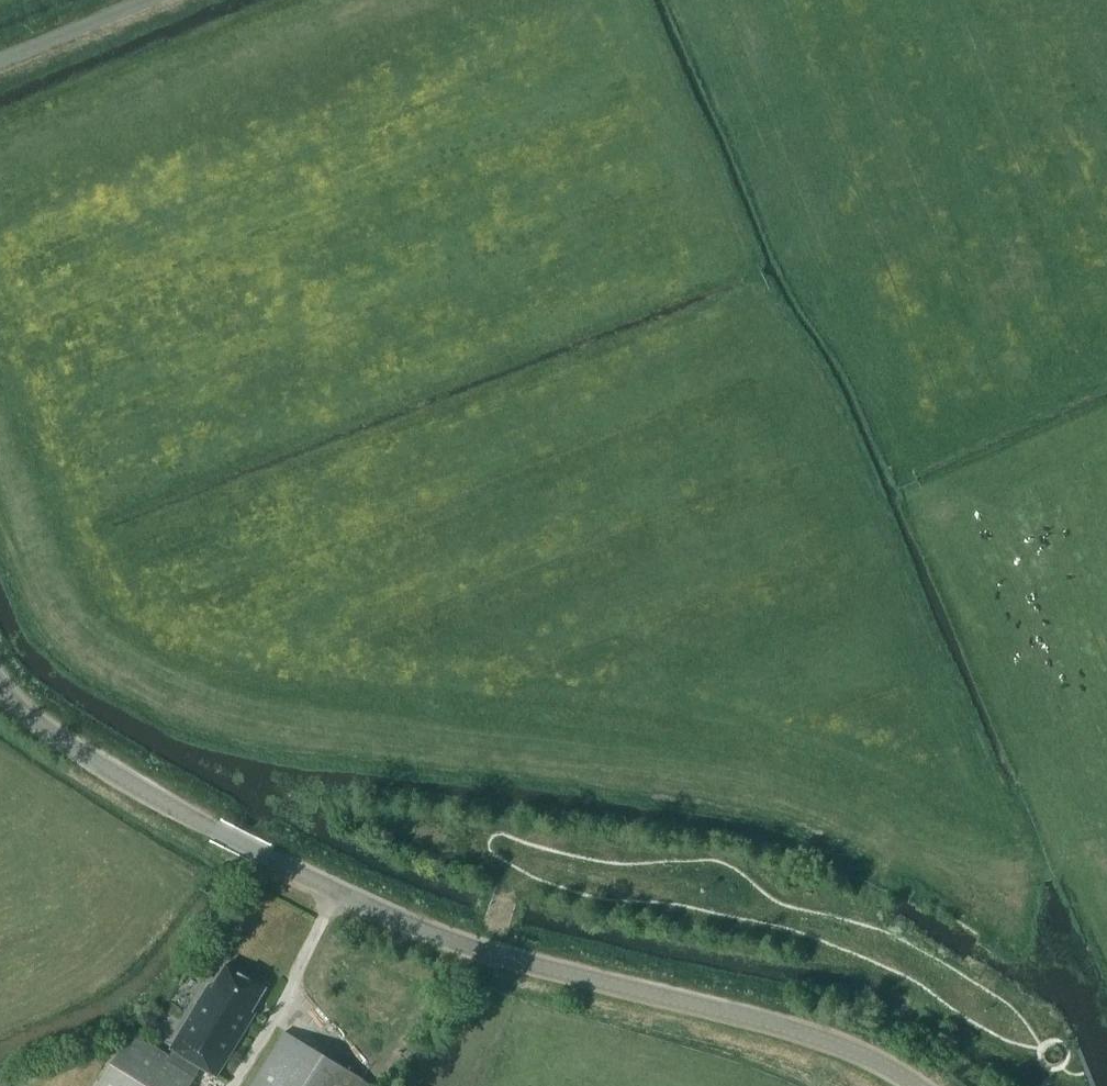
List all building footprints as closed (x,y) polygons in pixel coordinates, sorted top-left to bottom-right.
[(137,1035),(138,1034),(131,1030),(97,1085),(191,1085),(202,1067),(218,1077),(256,1013),(251,1010),(265,986),(227,964),(213,987),(209,984),(170,1048),(171,1048),(171,1049),(181,1055),(178,1059),(137,1035)] [(944,1026),(937,1037),(954,1047),(961,1036),(944,1026)] [(365,1079),(285,1030),(251,1085),(361,1085),(365,1079)]
